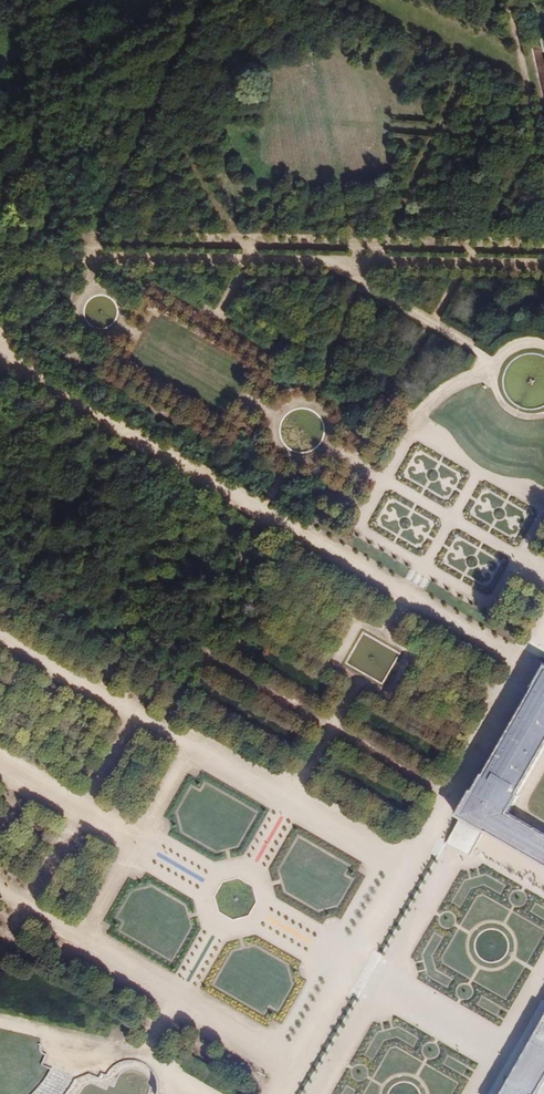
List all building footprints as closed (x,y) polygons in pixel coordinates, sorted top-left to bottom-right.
[(510,812),(520,795),(517,794),(543,750),(543,664),(531,686),(533,687),(484,774),(481,773),(473,788),(471,787),(455,814),(461,817),(469,822),(483,830),(495,837),(543,866),(543,832),(510,812)] [(517,1064),(500,1093),(539,1093),(543,1085),(543,1017),(517,1064)]
